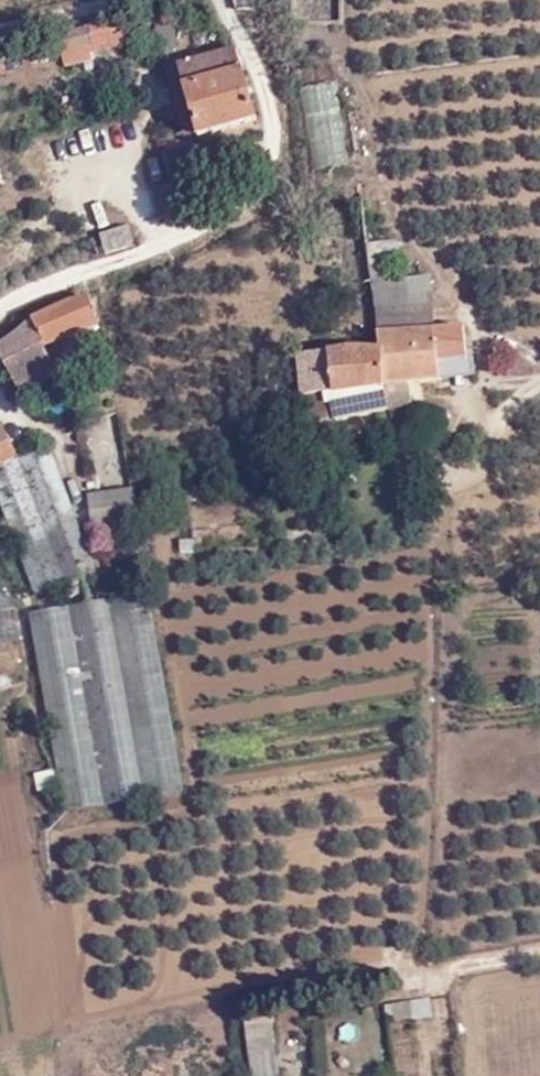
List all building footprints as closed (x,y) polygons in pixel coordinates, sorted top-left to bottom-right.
[(253,0),(234,0),(234,12),(253,12),(253,0)] [(44,45),(49,66),(86,53),(85,47),(125,36),(122,26),(44,45)] [(244,132),(227,62),(168,78),(183,146),(244,132)] [(92,268),(119,256),(114,238),(86,246),(92,268)] [(369,340),(427,336),(422,286),(392,287),(386,253),(358,254),(369,340)] [(79,307),(14,337),(0,348),(0,386),(7,397),(45,378),(31,347),(77,325),(79,307)] [(369,340),(370,348),(371,354),(346,355),(291,362),(299,432),(403,411),(399,389),(430,386),(428,368),(428,362),(455,360),(454,334),(427,336),(369,340)] [(87,578),(38,455),(8,464),(6,461),(0,464),(0,535),(27,604),(88,582),(87,578)] [(125,501),(85,504),(80,505),(82,533),(129,525),(125,501)] [(176,793),(171,761),(134,604),(20,625),(64,817),(176,793)] [(262,1029),(227,1035),(232,1066),(268,1059),(262,1029)]
